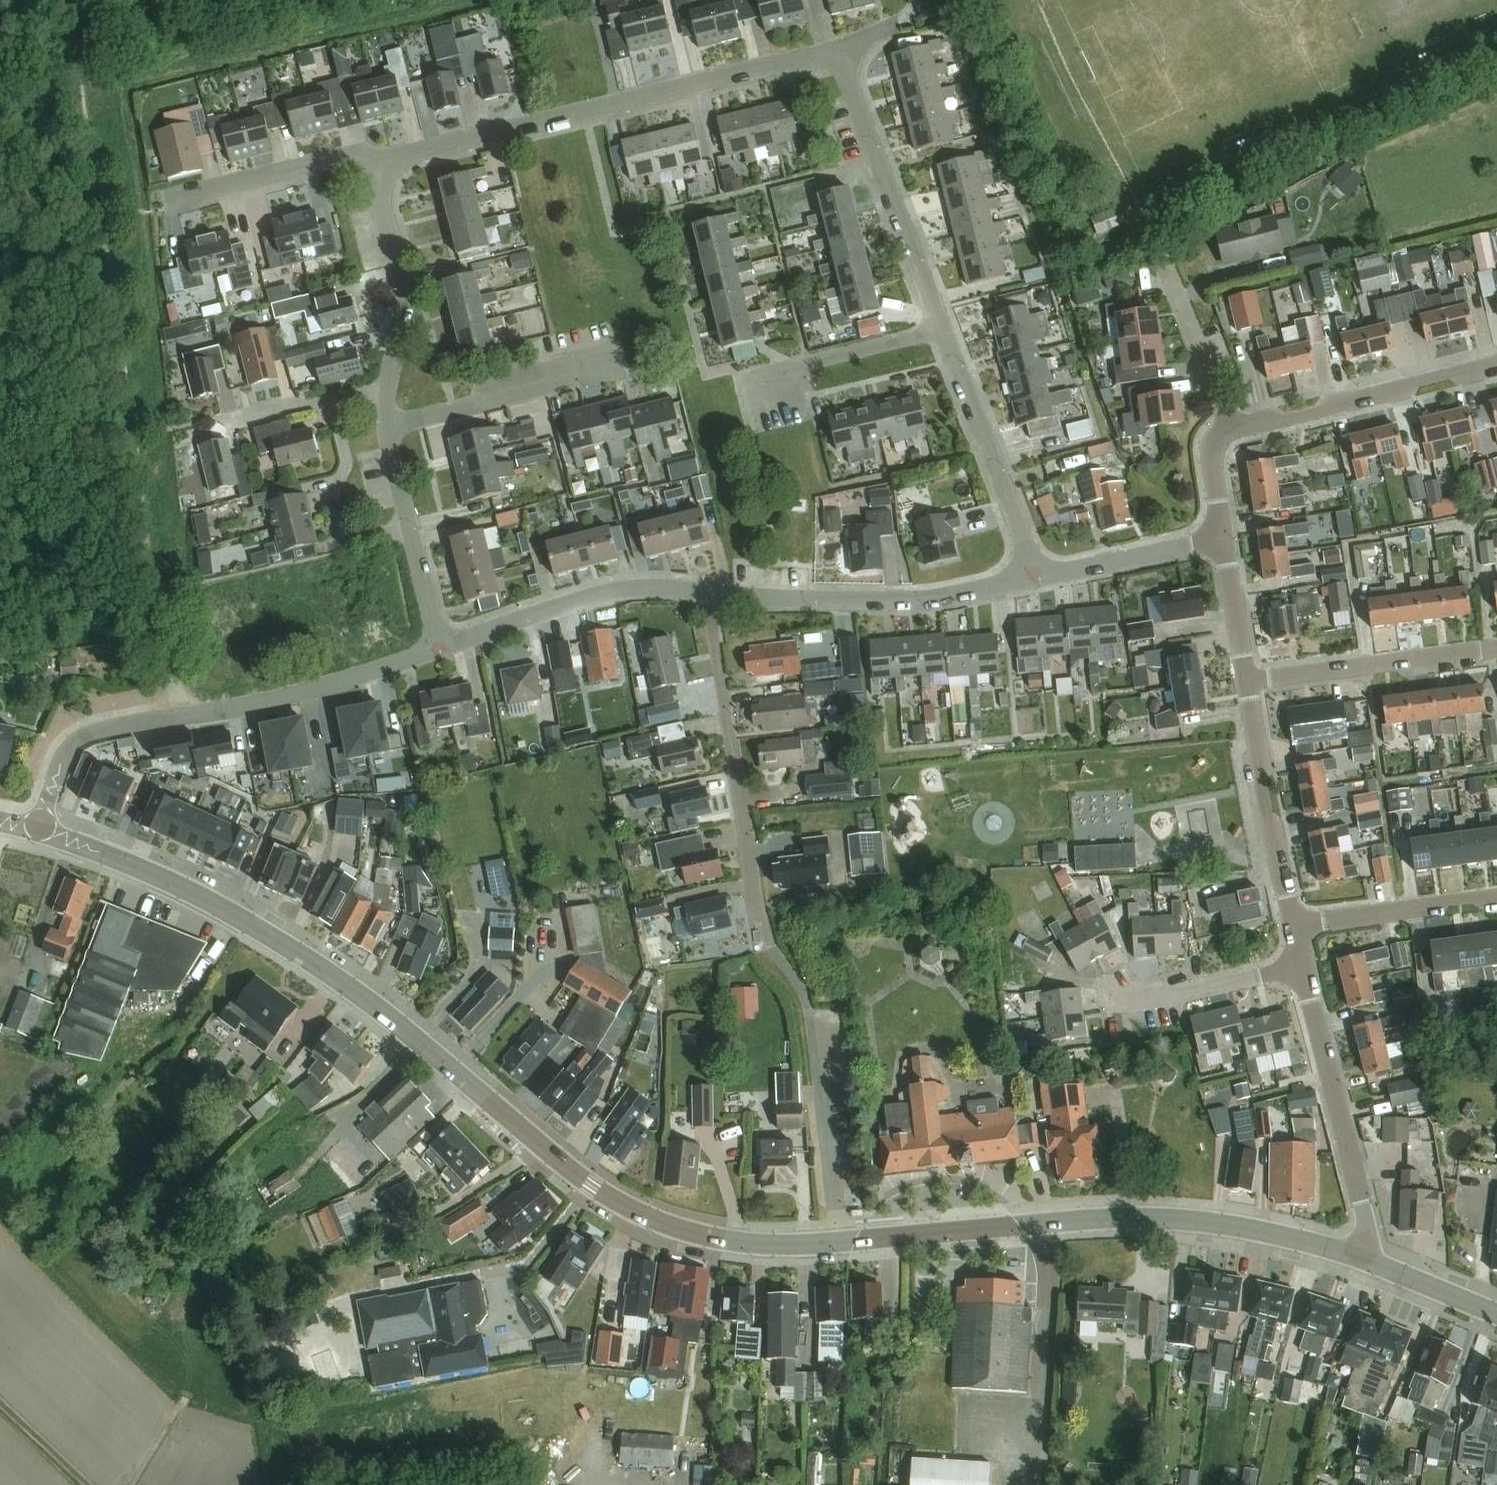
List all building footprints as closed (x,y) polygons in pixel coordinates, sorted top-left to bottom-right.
[(602,6),(606,5),(612,33),(624,30),(630,53),(651,48),(643,14),(622,19),(618,2),(614,3),(613,0),(601,0),(602,6)] [(651,48),(673,43),(663,0),(654,0),(657,11),(643,14),(651,48)] [(712,9),(699,12),(697,3),(688,5),(686,0),(674,0),(682,34),(694,31),(699,49),(721,44),(712,9)] [(751,20),(746,0),(724,0),(725,6),(712,9),(721,44),(742,39),(738,23),(751,20)] [(781,0),(746,0),(751,20),(762,17),(765,33),(787,27),(781,0)] [(787,27),(809,22),(804,0),(781,0),(787,27)] [(852,0),(829,0),(833,16),(854,11),(852,0)] [(854,11),(876,6),(875,0),(852,0),(854,11)] [(441,76),(428,79),(436,113),(461,107),(455,82),(453,73),(463,71),(476,68),(479,76),(485,102),(510,96),(501,61),(489,64),(481,35),(433,46),(441,76)] [(929,46),(893,55),(899,78),(936,69),(935,66),(932,54),(943,51),(940,40),(929,43),(929,46)] [(388,80),(375,83),(383,117),(405,112),(400,91),(412,88),(402,49),(386,53),(390,67),(385,68),(388,80)] [(313,52),(300,55),(302,64),(315,61),(313,52)] [(936,69),(899,78),(905,102),(942,93),(941,90),(938,77),(949,74),(946,63),(935,66),(936,69)] [(356,76),(339,80),(345,105),(357,102),(362,123),(383,117),(375,83),(371,65),(359,68),(355,73),(356,76)] [(964,76),(955,78),(957,85),(965,83),(964,76)] [(333,108),(345,105),(339,80),(318,85),(321,96),(308,100),(317,134),(338,129),(333,108)] [(965,83),(957,85),(959,96),(969,94),(967,83),(965,83)] [(942,93),(905,102),(911,126),(948,117),(947,114),(944,101),(955,98),(952,87),(941,90),(942,93)] [(317,134),(308,100),(296,103),(293,91),(272,96),(280,129),(292,126),(295,139),(317,134)] [(269,132),(280,129),(272,96),(272,97),(273,104),(253,108),(257,121),(244,124),(252,158),(274,153),(269,132)] [(790,103),(767,108),(776,145),(779,144),(792,141),(794,152),(804,150),(802,139),(799,139),(790,103)] [(201,107),(177,113),(181,128),(158,133),(169,179),(202,171),(196,150),(211,146),(201,107)] [(767,108),(743,114),(752,151),(755,150),(768,147),(771,157),(779,156),(781,155),(779,144),(776,145),(767,108)] [(948,117),(911,126),(917,151),(954,142),(950,125),(961,122),(958,111),(947,114),(948,117)] [(743,114),(718,120),(726,157),(744,153),(746,164),(757,161),(755,150),(752,151),(743,114)] [(244,124),(231,127),(228,115),(207,120),(213,145),(225,142),(230,164),(252,158),(244,124)] [(694,126),(672,131),(680,168),(683,168),(696,165),(698,176),(709,174),(706,161),(703,162),(698,141),(694,126)] [(672,131),(647,137),(656,174),(659,174),(672,171),(675,182),(676,182),(684,180),(686,180),(683,168),(680,168),(672,131)] [(647,137),(622,143),(631,180),(648,176),(651,188),(662,185),(659,174),(656,174),(647,137)] [(982,181),(981,177),(978,165),(992,162),(992,163),(1001,161),(999,153),(988,156),(987,151),(975,154),(976,157),(940,166),(945,189),(982,181)] [(771,157),(767,158),(769,167),(781,164),(779,156),(771,157)] [(1331,180),(1349,199),(1367,182),(1349,163),(1331,180)] [(469,175),(441,182),(447,206),(476,199),(476,197),(472,181),(488,177),(486,168),(469,173),(469,175)] [(728,171),(721,172),(724,187),(731,185),(733,193),(745,190),(743,179),(736,180),(731,182),(728,171)] [(1003,173),(993,176),(995,184),(1006,182),(1003,173)] [(982,181),(945,189),(951,213),(988,204),(987,201),(984,188),(995,185),(992,175),(981,177),(982,181)] [(826,221),(856,214),(850,189),(834,193),(830,177),(807,183),(811,198),(819,196),(824,215),(808,219),(810,228),(826,224),(826,221)] [(684,180),(676,182),(678,193),(686,191),(684,180)] [(476,199),(447,206),(453,230),(482,223),(482,221),(478,206),(494,202),(492,193),(476,197),(476,199)] [(988,204),(951,213),(957,237),(993,228),(993,225),(990,212),(1001,209),(998,199),(987,201),(988,204)] [(1098,236),(1121,227),(1114,210),(1092,219),(1098,236)] [(519,211),(508,214),(510,223),(521,221),(519,211)] [(294,217),(303,251),(315,248),(318,259),(339,254),(331,223),(319,226),(316,212),(294,217)] [(723,220),(695,227),(701,251),(731,244),(730,242),(726,226),(742,222),(740,213),(723,217),(723,220)] [(830,239),(814,243),(816,253),(832,249),(832,246),(862,239),(856,214),(826,221),(826,224),(830,239)] [(289,254),(303,251),(294,217),(272,222),(276,236),(264,239),(272,270),(292,266),(289,254)] [(482,223),(453,230),(459,256),(489,249),(484,231),(500,227),(498,217),(482,221),(482,223)] [(1238,230),(1227,233),(1234,261),(1249,258),(1269,253),(1282,250),(1275,221),(1261,224),(1238,230)] [(993,228),(957,237),(962,260),(1000,251),(999,248),(996,236),(1007,233),(1004,222),(993,225),(993,228)] [(215,272),(228,269),(234,292),(255,287),(244,244),(233,247),(229,233),(207,238),(215,272)] [(1491,269),(1496,268),(1496,266),(1489,233),(1473,237),(1480,272),(1491,269)] [(754,237),(746,239),(748,247),(756,245),(754,237)] [(203,275),(215,272),(207,238),(185,243),(189,258),(177,260),(185,292),(205,287),(203,275)] [(731,244),(701,251),(707,276),(737,268),(736,266),(732,251),(748,247),(746,239),(746,238),(730,242),(731,244)] [(836,264),(819,268),(822,277),(838,273),(838,271),(868,263),(862,239),(832,246),(832,249),(836,264)] [(1295,268),(1324,261),(1320,245),(1291,252),(1295,268)] [(1000,251),(962,260),(968,286),(1006,277),(1001,259),(1013,256),(1010,246),(999,248),(1000,251)] [(1408,248),(1391,252),(1394,266),(1399,285),(1416,280),(1408,248)] [(795,250),(786,252),(788,259),(796,257),(795,250)] [(1474,269),(1470,250),(1450,254),(1455,274),(1474,269)] [(531,252),(517,255),(521,271),(535,267),(531,252)] [(737,268),(707,276),(712,300),(743,293),(742,290),(738,275),(754,271),(752,262),(736,266),(737,268)] [(844,295),(874,288),(868,263),(838,271),(838,273),(842,288),(819,294),(821,303),(845,297),(844,295)] [(1389,267),(1361,274),(1366,294),(1395,287),(1394,286),(1399,285),(1394,266),(1389,267)] [(1126,267),(1102,277),(1108,291),(1132,281),(1126,267)] [(473,276),(445,283),(451,307),(481,299),(480,298),(476,282),(493,278),(490,269),(473,273),(473,276)] [(1328,269),(1309,273),(1317,303),(1336,298),(1328,269)] [(1305,283),(1292,286),(1298,306),(1311,302),(1305,283)] [(1079,308),(1102,300),(1097,285),(1074,292),(1079,308)] [(743,293),(712,300),(718,324),(748,317),(748,315),(744,299),(760,296),(758,286),(742,290),(743,293)] [(277,288),(266,291),(269,304),(280,301),(277,288)] [(848,313),(832,317),(834,325),(851,321),(851,319),(880,312),(874,288),(844,295),(845,297),(848,313)] [(1445,313),(1451,336),(1474,330),(1469,308),(1471,308),(1467,288),(1455,291),(1459,309),(1445,313)] [(1451,336),(1445,313),(1441,295),(1427,299),(1425,291),(1413,294),(1420,320),(1421,320),(1427,342),(1451,336)] [(999,313),(991,316),(996,338),(1049,325),(1046,313),(1029,317),(1027,308),(1031,307),(1028,292),(996,300),(999,313)] [(1256,292),(1229,298),(1237,333),(1264,326),(1256,292)] [(481,299),(451,307),(457,331),(487,324),(486,322),(482,306),(499,302),(497,293),(480,298),(481,299)] [(314,294),(303,297),(306,313),(308,319),(320,317),(317,307),(314,294)] [(279,303),(283,318),(306,313),(303,297),(279,303)] [(324,332),(358,323),(352,298),(317,307),(320,317),(324,332)] [(176,322),(193,319),(190,300),(173,302),(176,322)] [(1381,329),(1366,332),(1372,355),(1395,350),(1390,328),(1392,327),(1386,300),(1375,303),(1381,329)] [(1145,313),(1143,301),(1106,306),(1108,320),(1120,318),(1123,344),(1160,339),(1156,312),(1145,313)] [(223,304),(201,308),(203,318),(227,313),(225,303),(223,304)] [(817,306),(800,309),(803,326),(820,322),(817,306)] [(748,317),(718,324),(724,350),(728,349),(731,360),(753,354),(751,343),(755,342),(750,324),(766,320),(764,311),(748,315),(748,317)] [(516,316),(507,319),(509,327),(518,325),(516,316)] [(224,317),(214,319),(216,333),(226,331),(224,317)] [(1348,317),(1336,320),(1340,339),(1342,338),(1348,361),(1372,355),(1366,332),(1352,335),(1348,317)] [(487,324),(457,331),(463,356),(493,349),(488,331),(505,327),(503,318),(486,322),(487,324)] [(1301,348),(1287,351),(1292,374),(1316,368),(1311,348),(1313,347),(1307,319),(1295,322),(1296,327),(1301,348)] [(1049,325),(996,338),(1002,360),(1038,351),(1036,342),(1052,338),(1049,325)] [(265,330),(238,337),(241,347),(251,386),(278,380),(274,364),(272,356),(284,353),(277,327),(265,330)] [(1268,337),(1257,339),(1257,341),(1261,358),(1263,358),(1268,380),(1292,374),(1287,351),(1273,354),(1269,341),(1268,337)] [(1114,360),(1118,385),(1142,382),(1140,369),(1164,366),(1160,339),(1123,344),(1125,358),(1114,360)] [(324,345),(312,348),(316,361),(322,386),(363,376),(356,349),(327,357),(324,345)] [(214,373),(226,370),(220,346),(183,355),(195,401),(219,394),(214,373)] [(303,350),(284,355),(286,361),(288,368),(306,363),(303,350)] [(1038,351),(1002,360),(1008,383),(1051,372),(1048,360),(1047,359),(1041,361),(1038,351)] [(1056,358),(1048,360),(1051,372),(1059,370),(1056,358)] [(1051,372),(1008,383),(1013,404),(1049,395),(1047,387),(1054,385),(1051,372)] [(1109,379),(1101,380),(1102,388),(1110,387),(1109,379)] [(1183,423),(1179,395),(1155,398),(1154,386),(1129,390),(1133,415),(1144,413),(1146,428),(1183,423)] [(1049,395),(1013,404),(1019,427),(1028,425),(1031,439),(1062,431),(1059,416),(1055,417),(1052,409),(1074,404),(1071,390),(1049,395)] [(896,399),(906,440),(919,437),(918,432),(927,430),(919,394),(896,399)] [(627,395),(605,401),(620,458),(627,456),(623,440),(636,437),(637,436),(630,407),(627,395)] [(672,397),(650,402),(664,459),(672,457),(668,441),(682,437),(672,397)] [(908,448),(906,440),(896,399),(874,405),(882,440),(892,438),(895,451),(908,448)] [(605,401),(584,406),(595,447),(608,444),(612,460),(620,458),(605,401)] [(630,407),(637,436),(636,437),(639,448),(653,445),(657,461),(664,459),(650,402),(630,407)] [(874,405),(852,410),(864,462),(877,458),(873,442),(882,440),(874,405)] [(581,450),(595,447),(584,406),(563,412),(570,442),(561,444),(566,464),(575,462),(577,468),(585,466),(581,450)] [(852,410),(829,415),(837,451),(848,448),(851,465),(864,462),(852,410)] [(1470,410),(1445,416),(1451,439),(1465,436),(1470,454),(1481,451),(1476,432),(1475,433),(1470,410)] [(1445,416),(1421,421),(1427,444),(1425,444),(1430,463),(1441,461),(1436,442),(1451,439),(1445,416)] [(280,467),(318,457),(312,431),(293,435),(290,420),(255,429),(261,455),(276,451),(280,467)] [(1091,420),(1067,427),(1071,443),(1095,437),(1091,420)] [(536,441),(531,424),(517,428),(520,442),(522,441),(523,444),(536,441)] [(504,427),(447,440),(452,462),(493,452),(490,438),(506,435),(504,427)] [(1399,427),(1375,433),(1380,456),(1395,453),(1399,471),(1411,468),(1406,449),(1404,450),(1399,427)] [(1375,433),(1351,439),(1356,461),(1355,462),(1359,480),(1370,478),(1365,460),(1380,456),(1375,433)] [(1095,456),(1119,449),(1116,439),(1092,446),(1095,456)] [(227,441),(201,447),(212,492),(239,485),(242,499),(252,497),(254,497),(243,454),(231,457),(227,441)] [(517,468),(549,462),(546,449),(514,455),(517,468)] [(919,449),(910,452),(913,462),(922,460),(919,449)] [(493,452),(452,462),(457,483),(515,469),(513,462),(496,466),(493,452)] [(1273,461),(1250,465),(1253,489),(1278,485),(1276,471),(1301,467),(1300,455),(1272,459),(1273,461)] [(1493,460),(1475,464),(1482,492),(1496,489),(1496,475),(1493,460)] [(672,479),(682,476),(678,462),(669,464),(672,479)] [(522,468),(515,470),(516,477),(524,475),(522,468)] [(515,469),(457,483),(462,504),(503,495),(500,481),(516,477),(515,470),(515,469)] [(635,470),(623,472),(625,483),(637,481),(635,470)] [(1104,471),(1081,476),(1087,504),(1098,502),(1104,531),(1127,527),(1126,521),(1131,520),(1128,509),(1126,509),(1125,501),(1126,501),(1122,483),(1108,486),(1104,471)] [(1344,474),(1329,477),(1331,490),(1346,487),(1344,474)] [(711,499),(705,475),(690,480),(696,503),(711,499)] [(1428,499),(1422,475),(1408,479),(1414,503),(1428,499)] [(1440,481),(1427,484),(1432,506),(1444,503),(1440,481)] [(1278,485),(1253,489),(1257,513),(1280,510),(1280,512),(1307,508),(1306,496),(1280,500),(1278,485)] [(684,488),(675,491),(676,498),(686,496),(684,488)] [(630,490),(620,492),(622,501),(632,499),(630,490)] [(254,497),(252,497),(255,509),(263,507),(265,517),(272,515),(275,529),(311,520),(305,495),(280,502),(277,491),(254,497)] [(675,491),(665,493),(667,500),(676,498),(675,491)] [(1048,495),(1036,500),(1043,519),(1056,514),(1048,495)] [(591,500),(581,502),(583,511),(593,509),(591,500)] [(581,502),(572,505),(574,513),(583,511),(581,502)] [(1343,535),(1358,534),(1355,507),(1341,509),(1343,535)] [(1090,519),(1088,509),(1076,512),(1078,522),(1090,519)] [(520,524),(517,511),(497,515),(500,529),(520,524)] [(703,511),(681,517),(689,548),(711,543),(703,511)] [(880,538),(895,536),(892,511),(867,513),(868,528),(850,530),(854,574),(884,571),(880,538)] [(842,512),(825,514),(827,534),(844,533),(842,512)] [(958,559),(952,529),(961,527),(958,512),(916,522),(927,566),(958,559)] [(539,513),(530,516),(532,524),(541,522),(539,513)] [(207,514),(195,516),(198,531),(210,529),(207,514)] [(681,517),(660,522),(668,554),(689,548),(681,517)] [(278,542),(265,546),(270,568),(295,561),(292,551),(317,545),(311,520),(275,529),(278,542)] [(646,559),(668,554),(660,522),(628,530),(633,552),(644,549),(646,559)] [(1283,530),(1260,533),(1263,557),(1288,553),(1285,539),(1311,535),(1310,524),(1282,528),(1283,530)] [(621,526),(611,529),(617,553),(627,550),(621,526)] [(611,529),(589,534),(597,566),(619,560),(617,553),(611,529)] [(483,532),(452,539),(457,561),(488,553),(483,532)] [(518,535),(521,545),(530,543),(527,533),(518,535)] [(589,534),(568,540),(576,571),(597,566),(589,534)] [(1471,556),(1468,536),(1455,538),(1458,558),(1471,556)] [(568,540),(547,545),(555,577),(576,571),(568,540)] [(524,555),(532,552),(530,543),(521,545),(524,555)] [(1480,544),(1483,567),(1496,566),(1494,543),(1480,544)] [(1369,557),(1376,556),(1375,544),(1355,547),(1356,559),(1360,581),(1372,579),(1369,557)] [(1338,549),(1322,551),(1324,563),(1340,561),(1338,549)] [(488,553),(457,561),(463,582),(494,574),(488,553)] [(1288,553),(1263,557),(1267,582),(1289,578),(1290,580),(1317,576),(1315,564),(1290,568),(1288,553)] [(1344,565),(1320,569),(1322,582),(1346,578),(1344,565)] [(212,567),(200,568),(200,577),(213,575),(212,567)] [(1448,592),(1444,592),(1447,618),(1472,615),(1468,590),(1472,590),(1470,572),(1460,573),(1462,590),(1448,592)] [(494,574),(463,582),(468,604),(499,596),(494,574)] [(538,574),(529,576),(532,587),(540,585),(538,574)] [(1423,596),(1419,596),(1423,621),(1447,618),(1444,592),(1448,592),(1446,575),(1435,576),(1438,594),(1423,596)] [(1399,599),(1395,599),(1398,624),(1423,621),(1419,596),(1423,596),(1421,578),(1411,579),(1413,597),(1399,599)] [(1388,600),(1369,602),(1372,628),(1398,624),(1395,599),(1399,599),(1396,581),(1386,582),(1388,600)] [(1333,615),(1350,612),(1346,584),(1329,587),(1333,615)] [(1166,623),(1205,616),(1201,589),(1161,595),(1166,623)] [(1314,593),(1293,596),(1295,607),(1271,611),(1276,642),(1300,638),(1297,619),(1318,616),(1314,593)] [(1118,608),(1093,610),(1096,648),(1098,647),(1115,646),(1117,661),(1124,660),(1123,644),(1121,644),(1118,608)] [(1093,610),(1066,612),(1066,617),(1067,617),(1070,650),(1089,649),(1091,663),(1099,662),(1098,647),(1096,648),(1093,610)] [(1067,617),(1066,617),(1041,619),(1045,657),(1043,657),(1044,672),(1053,672),(1051,657),(1071,655),(1070,650),(1067,617)] [(1041,619),(1016,622),(1019,659),(1017,659),(1019,675),(1028,674),(1027,659),(1043,657),(1045,657),(1041,619)] [(1131,644),(1157,640),(1154,622),(1128,626),(1131,644)] [(618,672),(614,648),(615,647),(612,632),(582,637),(585,653),(589,676),(595,675),(596,682),(614,679),(612,673),(618,672)] [(947,635),(921,637),(925,675),(922,676),(923,691),(932,690),(931,675),(949,673),(946,640),(947,640),(947,635)] [(997,635),(972,638),(976,676),(978,675),(994,674),(996,689),(1004,688),(1003,672),(1000,672),(997,635)] [(671,637),(641,644),(652,691),(682,684),(671,637)] [(844,677),(844,678),(862,676),(858,637),(840,639),(843,668),(844,677)] [(921,637),(896,640),(899,678),(896,678),(898,693),(906,692),(905,677),(922,676),(925,675),(921,637)] [(947,640),(946,640),(949,673),(949,678),(970,676),(971,692),(978,691),(980,691),(978,675),(976,676),(972,638),(947,640)] [(896,640),(870,642),(874,679),(872,680),(873,696),(882,695),(880,679),(896,678),(899,678),(896,640)] [(567,641),(547,644),(551,671),(572,667),(567,641)] [(786,677),(802,675),(797,642),(751,648),(752,655),(746,656),(749,674),(753,674),(754,679),(785,674),(786,677)] [(1174,688),(1203,684),(1198,656),(1170,660),(1169,650),(1145,654),(1147,668),(1171,669),(1174,688)] [(75,660),(59,661),(60,676),(76,675),(75,660)] [(833,663),(813,665),(815,681),(820,680),(832,678),(835,678),(834,669),(833,663)] [(509,706),(542,700),(536,666),(503,672),(509,706)] [(1093,683),(1101,682),(1099,666),(1091,667),(1093,683)] [(843,668),(834,669),(835,678),(844,677),(843,668)] [(1146,668),(1132,669),(1135,687),(1148,685),(1146,668)] [(1051,672),(1044,672),(1045,687),(1052,687),(1051,672)] [(1041,675),(1028,676),(1029,689),(1042,688),(1041,675)] [(806,684),(808,698),(836,695),(835,681),(806,684)] [(1101,682),(1093,683),(1093,691),(1102,690),(1101,682)] [(1180,717),(1208,712),(1203,684),(1174,688),(1177,708),(1156,717),(1158,732),(1181,728),(1180,717)] [(491,734),(486,704),(474,706),(471,686),(446,691),(453,728),(468,725),(471,738),(491,734)] [(1461,716),(1457,717),(1459,734),(1469,732),(1467,715),(1486,713),(1483,687),(1457,690),(1461,716)] [(964,688),(950,690),(952,706),(966,705),(964,688)] [(1436,719),(1432,720),(1435,737),(1444,736),(1442,719),(1457,717),(1461,716),(1457,690),(1433,693),(1436,719)] [(429,732),(453,728),(446,691),(421,695),(425,716),(414,718),(420,748),(432,746),(429,732)] [(978,691),(971,692),(973,712),(980,711),(978,691)] [(1412,723),(1408,723),(1410,740),(1420,739),(1417,722),(1432,720),(1436,719),(1433,693),(1408,696),(1412,723)] [(762,707),(753,708),(755,726),(763,725),(764,731),(807,727),(806,717),(817,716),(815,701),(805,702),(804,696),(761,701),(762,707)] [(1387,725),(1383,726),(1385,743),(1395,742),(1393,725),(1408,723),(1412,723),(1408,696),(1384,700),(1387,725)] [(1295,745),(1314,742),(1348,738),(1346,725),(1359,723),(1356,702),(1343,704),(1290,711),(1295,745)] [(381,705),(361,709),(369,756),(391,752),(403,749),(401,735),(387,737),(381,705)] [(934,705),(924,706),(925,723),(935,722),(934,705)] [(655,707),(647,709),(651,727),(659,725),(655,707)] [(910,707),(900,708),(901,724),(911,723),(910,707)] [(347,748),(332,751),(338,782),(353,779),(349,760),(369,756),(361,709),(340,713),(347,748)] [(647,709),(637,711),(641,729),(651,727),(647,709)] [(851,716),(825,718),(826,729),(828,729),(852,727),(852,719),(851,716)] [(304,720),(283,724),(292,770),(312,766),(304,720)] [(1483,722),(1487,749),(1489,762),(1496,761),(1496,727),(1496,720),(1483,722)] [(283,724),(263,728),(274,784),(283,782),(282,772),(292,770),(283,724)] [(563,749),(559,726),(544,729),(548,752),(563,749)] [(5,778),(15,730),(0,727),(0,777),(5,778)] [(566,748),(591,743),(588,730),(564,736),(566,748)] [(819,732),(801,733),(801,738),(803,738),(804,742),(815,741),(819,741),(819,732)] [(193,733),(154,740),(158,761),(174,758),(175,765),(197,761),(198,761),(194,739),(193,733)] [(232,733),(194,739),(198,761),(197,761),(198,768),(199,768),(206,767),(221,764),(219,757),(235,754),(232,733)] [(663,746),(659,733),(635,739),(627,740),(632,762),(640,760),(659,756),(663,774),(702,766),(696,738),(688,740),(663,746)] [(805,766),(805,762),(817,761),(815,741),(804,742),(803,738),(801,738),(767,742),(767,746),(759,747),(761,770),(805,766)] [(606,761),(623,757),(619,740),(602,744),(606,761)] [(126,743),(118,744),(120,756),(128,754),(126,743)] [(1373,747),(1353,750),(1355,765),(1375,762),(1373,747)] [(463,773),(476,771),(473,754),(460,757),(463,773)] [(87,755),(78,777),(89,782),(96,766),(97,767),(99,760),(87,755)] [(1440,757),(1429,758),(1431,773),(1442,772),(1440,757)] [(1322,763),(1299,767),(1303,791),(1327,787),(1325,773),(1339,770),(1337,758),(1321,761),(1322,763)] [(151,759),(140,761),(141,769),(153,767),(151,759)] [(248,759),(237,761),(238,769),(250,767),(248,759)] [(89,782),(82,801),(102,809),(103,807),(116,774),(97,767),(96,766),(89,782)] [(199,768),(198,768),(200,781),(208,779),(206,767),(199,768)] [(116,774),(103,807),(123,816),(136,782),(116,774)] [(851,776),(806,781),(808,800),(853,795),(853,792),(851,776)] [(183,777),(181,783),(204,793),(211,779),(208,779),(200,781),(194,782),(183,777)] [(1482,777),(1469,779),(1471,795),(1484,793),(1482,777)] [(170,778),(166,785),(177,790),(180,783),(170,778)] [(390,779),(377,780),(379,794),(391,792),(390,779)] [(865,786),(859,786),(860,799),(880,797),(879,780),(864,781),(865,786)] [(1327,787),(1303,791),(1307,816),(1330,812),(1331,814),(1346,811),(1344,799),(1330,802),(1327,787)] [(706,788),(670,796),(675,818),(668,819),(671,834),(700,828),(697,817),(711,814),(706,788)] [(220,789),(215,799),(224,803),(228,792),(220,789)] [(1391,813),(1413,811),(1412,790),(1389,792),(1391,813)] [(228,792),(224,803),(230,806),(235,795),(228,792)] [(633,797),(637,814),(662,809),(658,792),(633,797)] [(1378,793),(1353,798),(1357,815),(1381,810),(1378,793)] [(163,837),(178,803),(158,794),(143,828),(163,837)] [(363,800),(339,799),(336,833),(360,835),(363,800)] [(385,819),(386,804),(368,802),(367,817),(385,819)] [(183,844),(197,811),(178,803),(163,837),(164,837),(164,836),(183,844)] [(296,841),(306,815),(286,807),(276,833),(296,841)] [(386,810),(383,839),(397,841),(400,813),(397,813),(397,811),(386,810)] [(202,853),(216,820),(197,811),(183,844),(202,853)] [(1382,813),(1357,817),(1360,832),(1385,827),(1382,813)] [(1482,832),(1467,834),(1471,865),(1496,862),(1492,831),(1490,813),(1480,814),(1482,832)] [(1458,836),(1442,838),(1446,868),(1471,865),(1467,834),(1465,817),(1455,818),(1458,836)] [(220,862),(235,828),(216,820),(202,853),(220,861),(219,862),(220,862)] [(261,820),(256,831),(263,835),(268,824),(261,820)] [(873,820),(864,821),(864,829),(874,828),(873,820)] [(1433,839),(1412,842),(1415,872),(1446,868),(1442,838),(1440,820),(1430,821),(1433,839)] [(1333,831),(1311,835),(1316,859),(1340,854),(1337,840),(1351,837),(1349,825),(1333,828),(1333,831)] [(257,853),(263,840),(255,837),(235,828),(220,862),(240,871),(250,850),(257,853)] [(884,832),(851,836),(854,861),(877,858),(877,855),(886,854),(884,832)] [(661,873),(683,868),(686,884),(723,876),(718,850),(689,856),(685,838),(655,845),(661,873)] [(828,885),(829,885),(827,857),(830,856),(828,839),(804,842),(806,858),(780,860),(781,867),(775,867),(776,885),(782,885),(783,890),(798,888),(799,895),(828,892),(828,885)] [(637,844),(623,847),(625,859),(640,856),(637,844)] [(1077,872),(1137,870),(1136,867),(1135,846),(1076,848),(1077,872)] [(297,856),(296,856),(277,848),(261,887),(279,895),(283,886),(285,886),(297,856)] [(1043,849),(1044,859),(1060,858),(1059,848),(1043,849)] [(301,903),(317,864),(305,859),(308,853),(299,850),(296,856),(297,856),(285,886),(283,886),(279,895),(301,903)] [(1340,854),(1316,859),(1321,883),(1345,878),(1345,880),(1360,877),(1357,866),(1343,869),(1340,854)] [(1378,886),(1394,883),(1389,857),(1374,860),(1378,886)] [(381,858),(380,870),(390,870),(391,859),(381,858)] [(1064,865),(1052,872),(1062,891),(1074,885),(1064,865)] [(403,868),(405,884),(419,883),(422,883),(421,866),(403,868)] [(356,882),(334,873),(311,915),(332,927),(356,882)] [(1109,877),(1100,877),(1105,898),(1113,896),(1109,877)] [(67,961),(75,942),(83,921),(81,921),(93,889),(68,879),(55,912),(66,917),(59,936),(52,933),(44,952),(67,961)] [(1158,881),(1159,895),(1178,894),(1177,879),(1158,881)] [(421,913),(419,883),(405,884),(407,914),(421,913)] [(618,885),(603,888),(605,898),(620,895),(618,885)] [(353,943),(372,953),(393,914),(391,913),(395,907),(392,906),(393,904),(389,902),(390,889),(377,887),(375,904),(374,903),(353,943)] [(1260,889),(1207,901),(1210,916),(1222,913),(1225,927),(1239,924),(1240,930),(1264,925),(1259,904),(1263,903),(1260,889)] [(1131,900),(1130,891),(1120,891),(1120,901),(1131,900)] [(374,903),(354,893),(333,933),(353,943),(374,903)] [(636,904),(639,920),(669,914),(666,898),(636,904)] [(725,898),(674,909),(677,921),(689,918),(693,935),(732,927),(725,898)] [(1095,919),(1080,927),(1098,961),(1120,950),(1102,917),(1105,915),(1097,901),(1088,906),(1095,919)] [(1174,917),(1157,918),(1159,957),(1183,955),(1181,918),(1184,918),(1183,902),(1173,903),(1174,917)] [(1139,904),(1129,905),(1130,921),(1133,921),(1135,958),(1159,957),(1157,918),(1140,919),(1139,904)] [(98,932),(55,1041),(62,1044),(61,1052),(102,1061),(129,991),(178,991),(207,945),(155,924),(153,928),(137,921),(138,917),(108,906),(101,923),(98,922),(94,930),(98,932)] [(438,939),(444,922),(423,914),(417,930),(415,929),(399,971),(420,980),(426,964),(434,968),(438,957),(436,956),(442,940),(438,939)] [(1059,922),(1050,926),(1057,941),(1060,939),(1077,972),(1098,961),(1080,927),(1065,935),(1059,922)] [(490,928),(489,946),(514,948),(515,929),(490,928)] [(1481,937),(1485,968),(1484,968),(1486,986),(1496,985),(1493,967),(1496,967),(1496,935),(1481,937)] [(1020,936),(1015,946),(1048,963),(1053,953),(1020,936)] [(1481,937),(1456,940),(1460,972),(1459,972),(1461,989),(1471,988),(1468,970),(1484,968),(1485,968),(1481,937)] [(600,940),(574,945),(576,957),(581,956),(602,952),(600,940)] [(1456,940),(1431,944),(1435,974),(1434,974),(1436,993),(1446,991),(1443,974),(1459,972),(1460,972),(1456,940)] [(662,942),(646,945),(649,961),(653,960),(665,958),(662,942)] [(1409,965),(1404,942),(1392,945),(1397,968),(1409,965)] [(1362,956),(1340,961),(1345,985),(1369,979),(1366,965),(1391,959),(1389,947),(1361,954),(1362,956)] [(602,952),(581,956),(583,964),(580,962),(566,986),(592,1002),(570,1037),(595,1052),(597,1048),(617,1017),(625,1004),(631,993),(614,982),(607,978),(602,952)] [(665,958),(653,960),(654,967),(671,964),(670,957),(665,958)] [(448,971),(448,972),(448,974),(450,976),(451,977),(453,977),(454,976),(456,976),(456,975),(457,974),(457,972),(457,971),(457,970),(456,969),(455,968),(454,967),(452,967),(450,968),(449,970),(448,971)] [(455,1017),(471,1031),(508,992),(489,974),(478,987),(481,989),(455,1017)] [(221,1019),(236,1030),(241,1024),(250,1031),(245,1037),(264,1051),(297,1008),(258,978),(236,1006),(232,1004),(221,1019)] [(1369,979),(1345,985),(1351,1009),(1374,1003),(1374,1005),(1390,1001),(1387,990),(1373,994),(1369,979)] [(758,988),(731,989),(732,1021),(759,1020),(758,988)] [(1042,992),(1027,994),(1028,1004),(1043,1002),(1045,1018),(1084,1013),(1080,989),(1043,994),(1042,992)] [(1391,994),(1394,1007),(1414,1003),(1411,989),(1391,994)] [(57,1005),(22,991),(7,1028),(42,1042),(57,1005)] [(625,1004),(617,1017),(628,1024),(634,1009),(625,1003),(625,1004)] [(1238,1007),(1214,1013),(1223,1050),(1220,1051),(1224,1066),(1234,1064),(1230,1049),(1245,1045),(1246,1045),(1241,1023),(1242,1023),(1238,1007)] [(1287,1011),(1263,1017),(1273,1054),(1289,1050),(1293,1065),(1303,1063),(1299,1048),(1296,1048),(1287,1011)] [(1420,1011),(1407,1014),(1410,1029),(1423,1026),(1420,1011)] [(1048,1035),(1032,1038),(1034,1047),(1050,1045),(1049,1042),(1087,1037),(1084,1013),(1045,1018),(1048,1035)] [(1214,1013),(1191,1018),(1200,1055),(1197,1056),(1201,1072),(1211,1069),(1207,1054),(1220,1051),(1223,1050),(1214,1013)] [(1378,1023),(1356,1028),(1362,1052),(1385,1046),(1382,1032),(1407,1026),(1405,1014),(1378,1021),(1378,1023)] [(599,1098),(589,1091),(613,1062),(607,1057),(628,1024),(617,1017),(597,1048),(602,1052),(555,1112),(575,1128),(599,1098)] [(1242,1023),(1241,1023),(1246,1045),(1245,1045),(1249,1060),(1247,1060),(1251,1076),(1260,1074),(1256,1059),(1273,1054),(1263,1017),(1242,1023)] [(503,1059),(504,1060),(509,1064),(505,1070),(520,1083),(525,1078),(527,1080),(562,1039),(538,1019),(503,1059)] [(683,1021),(683,1031),(696,1031),(696,1021),(683,1021)] [(323,1085),(334,1070),(355,1043),(335,1027),(310,1058),(317,1063),(308,1075),(311,1077),(314,1075),(323,1085)] [(1012,1043),(1013,1057),(1027,1056),(1026,1042),(1012,1043)] [(355,1043),(334,1070),(355,1086),(376,1058),(355,1043)] [(1385,1046),(1362,1052),(1367,1076),(1391,1070),(1391,1072),(1417,1066),(1414,1055),(1389,1061),(1385,1046)] [(556,1063),(532,1092),(552,1108),(584,1069),(593,1058),(585,1051),(575,1062),(575,1061),(567,1072),(556,1063)] [(267,1057),(239,1095),(252,1104),(280,1067),(267,1057)] [(890,1140),(882,1141),(885,1174),(961,1165),(961,1168),(974,1166),(974,1163),(1021,1158),(1020,1149),(1042,1147),(1039,1124),(1017,1127),(1015,1109),(1000,1111),(998,1099),(967,1102),(969,1115),(941,1118),(939,1105),(951,1101),(950,1089),(949,1089),(943,1077),(940,1069),(936,1062),(935,1060),(934,1058),(933,1057),(931,1057),(928,1057),(912,1059),(908,1060),(906,1060),(904,1062),(903,1064),(903,1066),(902,1075),(900,1087),(899,1095),(901,1106),(886,1107),(890,1140)] [(1245,1059),(1234,1062),(1236,1073),(1247,1071),(1245,1059)] [(1302,1064),(1294,1066),(1297,1077),(1305,1075),(1302,1064)] [(1168,1083),(1172,1082),(1177,1074),(1176,1070),(1168,1065),(1164,1066),(1159,1074),(1160,1078),(1168,1083)] [(323,1085),(314,1075),(311,1077),(304,1084),(321,1104),(331,1095),(323,1085)] [(1393,1107),(1425,1100),(1419,1077),(1388,1084),(1393,1107)] [(369,1117),(357,1128),(389,1161),(434,1117),(426,1109),(432,1103),(407,1078),(391,1093),(386,1093),(365,1113),(369,1117)] [(284,1080),(259,1103),(269,1113),(294,1089),(284,1080)] [(294,1092),(311,1112),(321,1104),(304,1084),(294,1092)] [(1248,1084),(1234,1087),(1238,1101),(1251,1098),(1248,1084)] [(715,1127),(714,1086),(693,1087),(694,1127),(715,1127)] [(1305,1086),(1291,1089),(1293,1096),(1306,1093),(1305,1086)] [(1065,1089),(1079,1180),(1101,1177),(1097,1145),(1104,1144),(1106,1139),(1106,1135),(1101,1132),(1098,1133),(1097,1126),(1089,1127),(1084,1087),(1065,1089)] [(1060,1183),(1079,1180),(1065,1089),(1043,1092),(1046,1116),(1052,1116),(1055,1134),(1048,1135),(1050,1152),(1056,1151),(1060,1183)] [(617,1139),(608,1153),(623,1163),(636,1143),(640,1146),(650,1133),(636,1124),(649,1105),(630,1092),(617,1111),(626,1117),(613,1136),(617,1139)] [(1289,1097),(1292,1111),(1315,1106),(1312,1092),(1306,1093),(1293,1096),(1289,1097)] [(778,1105),(779,1129),(805,1128),(804,1104),(800,1104),(778,1105)] [(1218,1134),(1235,1131),(1232,1104),(1214,1107),(1218,1134)] [(236,1106),(225,1118),(237,1129),(248,1117),(236,1106)] [(1254,1129),(1257,1129),(1254,1111),(1234,1115),(1240,1150),(1233,1149),(1227,1190),(1251,1194),(1258,1153),(1254,1129)] [(1273,1138),(1270,1111),(1257,1113),(1260,1139),(1273,1138)] [(1383,1144),(1408,1144),(1409,1120),(1383,1119),(1383,1144)] [(1315,1199),(1316,1144),(1315,1122),(1293,1122),(1295,1134),(1295,1144),(1295,1184),(1293,1184),(1293,1206),(1310,1206),(1310,1199),(1315,1199)] [(454,1127),(421,1158),(432,1169),(437,1164),(444,1172),(472,1146),(454,1127)] [(794,1143),(778,1144),(778,1139),(758,1140),(759,1156),(766,1156),(766,1163),(763,1163),(764,1187),(790,1185),(790,1179),(795,1179),(794,1143)] [(670,1143),(665,1186),(695,1189),(700,1147),(670,1143)] [(1295,1184),(1295,1144),(1271,1144),(1271,1198),(1276,1198),(1276,1206),(1293,1206),(1293,1184),(1295,1184)] [(472,1146),(444,1172),(452,1181),(447,1185),(456,1195),(462,1193),(491,1165),(472,1146)] [(290,1172),(257,1194),(268,1210),(301,1188),(290,1172)] [(1438,1193),(1420,1192),(1420,1173),(1403,1172),(1401,1231),(1434,1233),(1434,1210),(1438,1211),(1438,1193)] [(394,1216),(404,1211),(422,1202),(412,1180),(383,1195),(394,1216)] [(558,1206),(537,1181),(519,1196),(517,1193),(495,1211),(507,1226),(494,1236),(507,1251),(519,1241),(520,1241),(543,1221),(543,1219),(558,1206)] [(335,1204),(309,1216),(321,1242),(329,1238),(331,1242),(356,1231),(360,1229),(346,1199),(335,1204)] [(477,1201),(442,1223),(451,1236),(486,1215),(477,1201)] [(587,1243),(572,1234),(545,1277),(559,1286),(564,1279),(578,1287),(586,1273),(588,1275),(604,1250),(602,1249),(600,1243),(595,1240),(589,1241),(588,1240),(587,1243)] [(657,1265),(633,1262),(625,1316),(626,1316),(647,1319),(649,1320),(657,1265)] [(664,1265),(657,1312),(677,1315),(679,1316),(687,1269),(664,1265)] [(687,1269),(679,1316),(702,1319),(709,1272),(687,1269)] [(1202,1308),(1208,1273),(1188,1270),(1183,1305),(1188,1306),(1185,1326),(1172,1324),(1169,1344),(1196,1349),(1199,1328),(1199,1329),(1203,1308),(1202,1308)] [(1216,1331),(1224,1275),(1208,1273),(1202,1308),(1203,1308),(1199,1329),(1216,1331)] [(1224,1275),(1216,1331),(1226,1333),(1230,1312),(1237,1313),(1243,1278),(1224,1275)] [(958,1289),(953,1389),(1029,1393),(1033,1310),(1023,1309),(1024,1284),(1007,1283),(1002,1278),(991,1278),(985,1282),(967,1281),(967,1289),(958,1289)] [(478,1314),(486,1306),(481,1281),(430,1291),(431,1295),(413,1298),(414,1304),(400,1306),(387,1297),(358,1302),(367,1349),(373,1348),(379,1353),(382,1366),(371,1368),(375,1389),(416,1381),(415,1380),(426,1378),(426,1379),(489,1367),(483,1336),(478,1314)] [(1259,1360),(1277,1285),(1259,1281),(1250,1316),(1258,1318),(1253,1338),(1250,1337),(1245,1356),(1259,1360)] [(853,1285),(854,1321),(867,1321),(864,1350),(879,1351),(882,1319),(883,1319),(883,1313),(885,1304),(882,1304),(881,1284),(853,1285)] [(1274,1343),(1275,1341),(1279,1323),(1286,1325),(1295,1290),(1277,1285),(1264,1340),(1274,1343)] [(723,1320),(738,1322),(735,1359),(760,1361),(763,1330),(752,1329),(752,1325),(755,1325),(756,1298),(750,1298),(751,1290),(725,1288),(723,1320)] [(844,1288),(818,1289),(819,1325),(820,1325),(820,1363),(846,1364),(845,1324),(844,1288)] [(1081,1289),(1080,1321),(1096,1322),(1125,1323),(1125,1322),(1126,1302),(1127,1292),(1117,1291),(1106,1291),(1081,1289)] [(768,1294),(767,1360),(778,1360),(778,1388),(781,1388),(781,1398),(795,1401),(795,1388),(795,1360),(798,1360),(798,1295),(796,1295),(796,1292),(784,1292),(784,1295),(768,1294)] [(1310,1353),(1328,1299),(1311,1294),(1300,1328),(1306,1330),(1300,1350),(1310,1353)] [(1305,1376),(1317,1380),(1324,1360),(1311,1356),(1311,1354),(1320,1357),(1327,1337),(1335,1340),(1346,1305),(1328,1299),(1310,1353),(1310,1354),(1308,1365),(1305,1376)] [(1142,1323),(1142,1334),(1156,1335),(1158,1306),(1158,1302),(1143,1301),(1143,1303),(1142,1323)] [(1126,1302),(1125,1322),(1142,1323),(1143,1303),(1126,1302)] [(1158,1306),(1156,1335),(1167,1336),(1169,1307),(1158,1306)] [(1375,1419),(1410,1341),(1413,1334),(1360,1312),(1341,1364),(1355,1370),(1345,1392),(1348,1393),(1342,1407),(1363,1416),(1358,1440),(1360,1440),(1357,1456),(1380,1461),(1388,1424),(1375,1419)] [(678,1324),(676,1340),(689,1342),(698,1344),(700,1328),(702,1319),(679,1316),(678,1324)] [(601,1333),(597,1365),(621,1368),(625,1335),(601,1333)] [(654,1337),(649,1367),(654,1367),(659,1375),(668,1376),(674,1371),(684,1372),(689,1342),(676,1340),(673,1340),(662,1339),(654,1337)] [(1420,1406),(1446,1347),(1430,1341),(1412,1384),(1414,1385),(1408,1401),(1398,1397),(1389,1418),(1410,1427),(1414,1418),(1415,1419),(1420,1406)] [(1223,1344),(1219,1370),(1231,1372),(1235,1346),(1223,1344)] [(565,1352),(547,1356),(548,1367),(584,1364),(586,1347),(572,1345),(564,1346),(565,1352)] [(1263,1345),(1260,1360),(1269,1362),(1273,1347),(1263,1345)] [(1425,1459),(1426,1459),(1439,1461),(1442,1441),(1451,1418),(1434,1411),(1438,1401),(1441,1403),(1463,1352),(1446,1347),(1420,1406),(1415,1419),(1433,1426),(1429,1436),(1425,1459)] [(1496,1387),(1496,1367),(1481,1362),(1472,1388),(1481,1391),(1476,1407),(1479,1408),(1473,1427),(1462,1435),(1458,1465),(1485,1469),(1488,1449),(1489,1450),(1489,1446),(1480,1442),(1484,1430),(1496,1387)] [(823,1374),(808,1374),(808,1402),(812,1402),(812,1405),(819,1405),(819,1402),(823,1402),(823,1374)] [(1282,1402),(1300,1404),(1302,1380),(1285,1379),(1282,1402)] [(1489,1450),(1496,1452),(1496,1428),(1495,1428),(1496,1423),(1496,1387),(1484,1430),(1480,1442),(1489,1446),(1489,1450)] [(1326,1400),(1334,1403),(1338,1391),(1329,1388),(1326,1400)] [(742,1426),(755,1427),(755,1413),(743,1413),(742,1426)] [(622,1433),(620,1464),(672,1468),(675,1437),(665,1436),(622,1433)] [(807,1484),(821,1484),(822,1478),(817,1477),(818,1471),(821,1471),(822,1455),(819,1455),(819,1454),(809,1453),(807,1484)] [(1488,1454),(1485,1474),(1496,1475),(1496,1455),(1488,1454)] [(1410,1455),(1408,1475),(1421,1477),(1424,1457),(1410,1455)] [(876,1467),(876,1458),(864,1458),(863,1467),(876,1467)] [(1359,1459),(1357,1472),(1372,1475),(1375,1462),(1359,1459)] [(992,1466),(912,1461),(911,1484),(991,1484),(992,1466)] [(694,1484),(713,1484),(714,1467),(695,1466),(694,1484)] [(1179,1484),(1196,1484),(1197,1471),(1181,1469),(1179,1484)] [(850,1470),(849,1484),(858,1484),(858,1470),(850,1470)]
